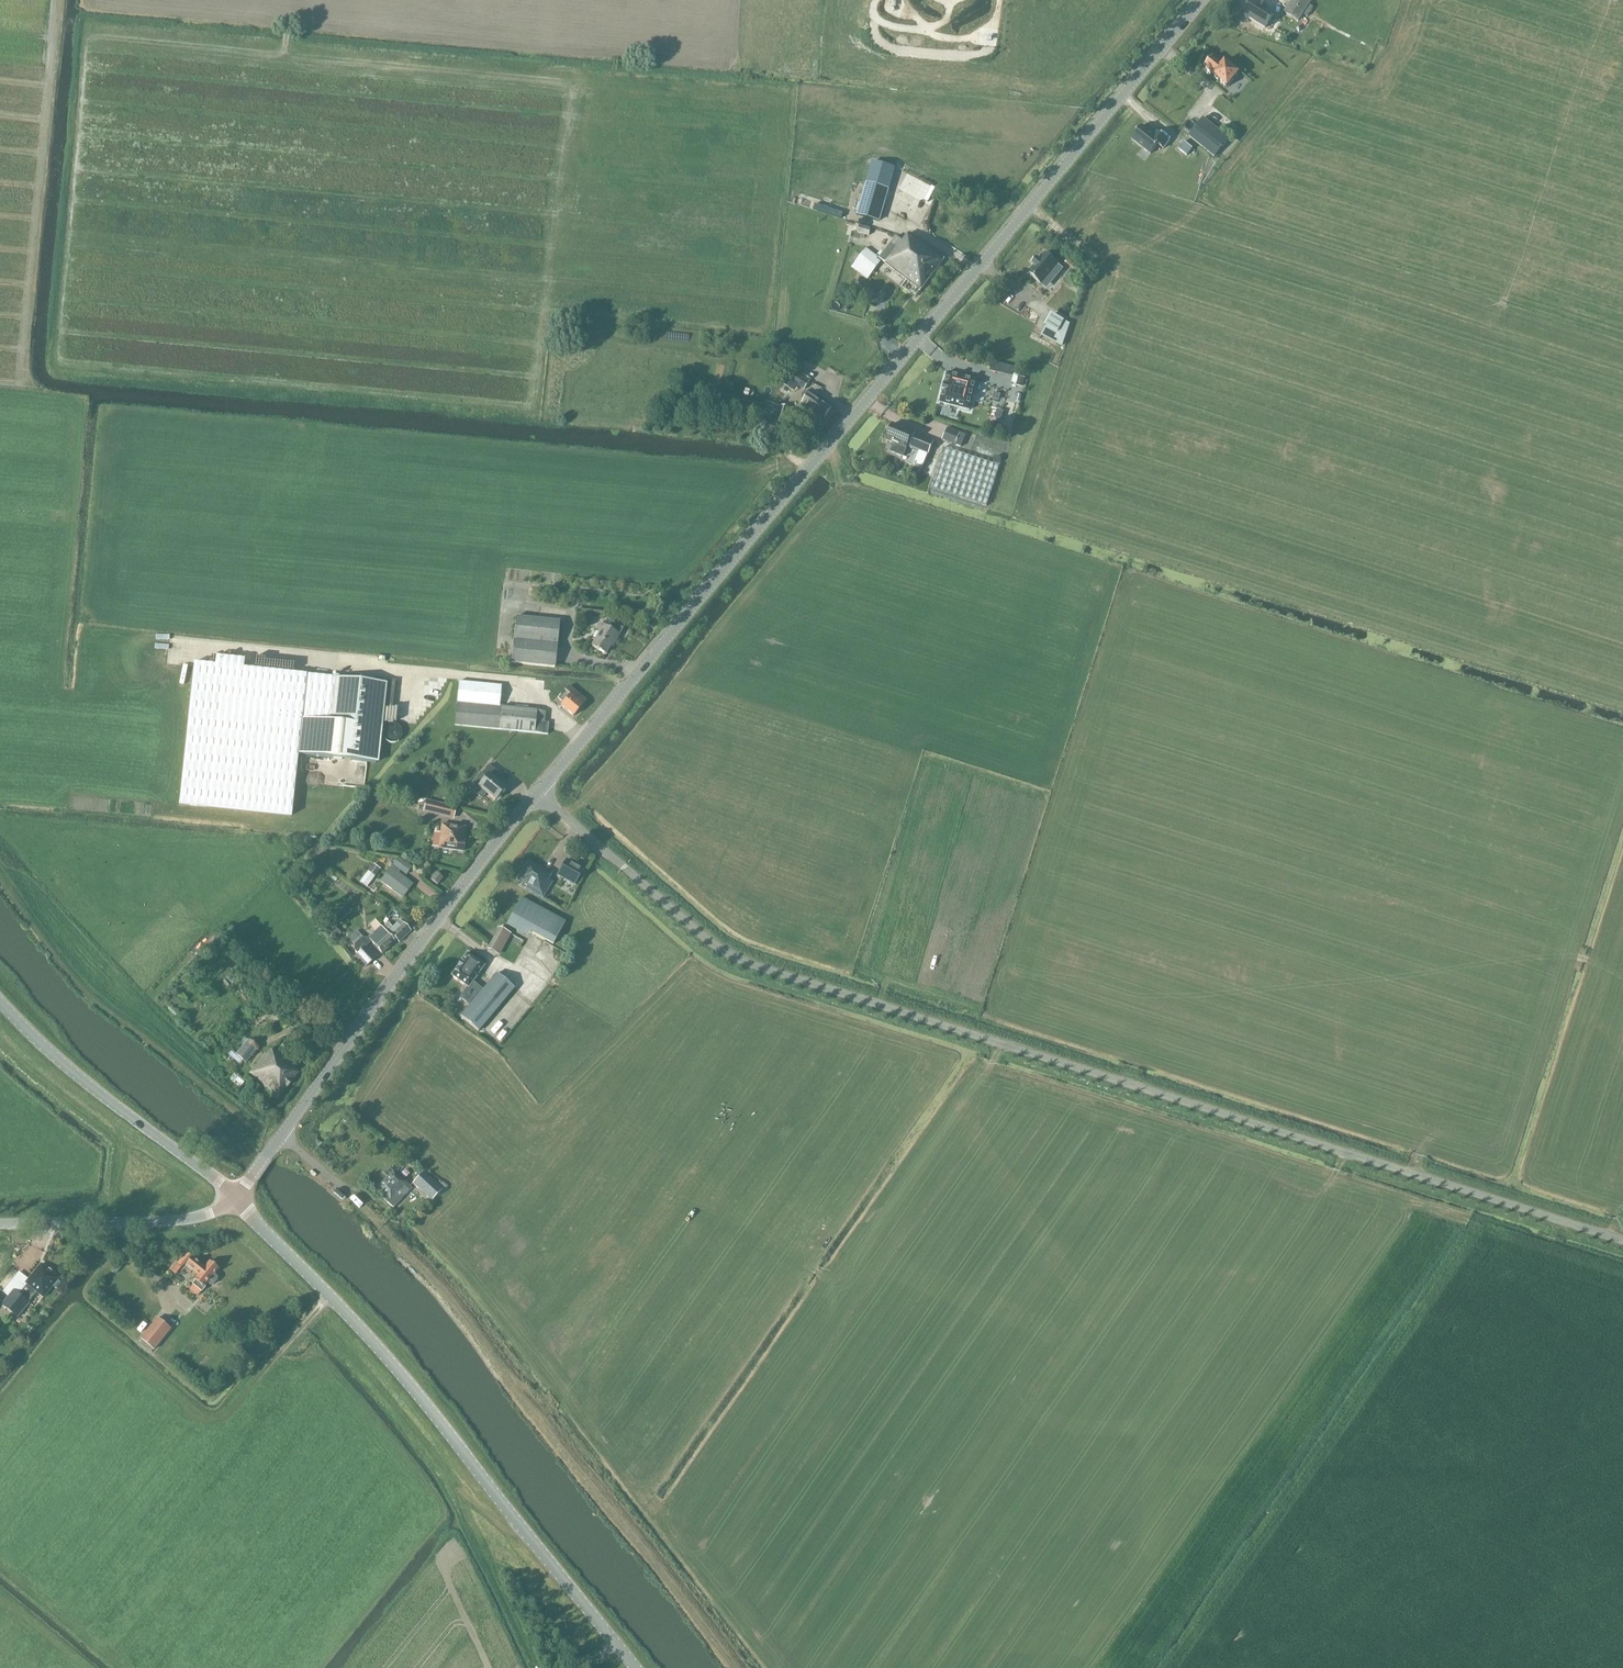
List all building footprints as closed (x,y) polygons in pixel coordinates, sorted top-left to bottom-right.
[(1274,14),(1267,9),(1260,4),(1260,5),(1252,0),(1243,14),(1265,28),(1274,14)] [(1299,22),(1312,0),(1292,0),(1284,12),(1299,22)] [(1214,74),(1213,76),(1227,87),(1239,73),(1224,61),(1222,64),(1212,57),(1204,66),(1214,74)] [(1239,142),(1256,121),(1248,114),(1231,135),(1239,142)] [(1188,136),(1214,157),(1229,138),(1203,117),(1188,136)] [(1153,135),(1142,126),(1132,139),(1151,154),(1158,145),(1163,149),(1165,147),(1169,142),(1156,131),(1154,134),(1153,135)] [(1192,149),(1184,142),(1178,149),(1187,156),(1192,149)] [(857,215),(878,221),(888,189),(867,183),(857,215)] [(871,228),(859,225),(857,232),(869,235),(871,228)] [(944,261),(910,234),(903,242),(897,237),(879,259),(906,280),(920,291),(944,261)] [(867,279),(881,263),(877,260),(878,258),(867,249),(852,267),(867,279)] [(1039,260),(1037,258),(1032,265),(1034,266),(1028,273),(1041,284),(1052,272),(1057,276),(1063,269),(1058,265),(1044,253),(1039,260)] [(1070,324),(1052,314),(1042,334),(1063,345),(1070,324)] [(788,379),(799,386),(804,389),(810,381),(794,370),(788,379)] [(970,410),(977,380),(948,373),(947,372),(947,373),(947,374),(944,384),(944,385),(947,386),(946,390),(943,390),(942,391),(943,391),(940,402),(940,401),(939,403),(941,403),(970,410)] [(1017,384),(1024,386),(1025,379),(1019,378),(1017,384)] [(700,392),(689,389),(687,396),(698,400),(700,392)] [(805,392),(801,397),(805,400),(802,404),(803,405),(801,407),(810,414),(812,410),(825,419),(831,409),(809,394),(805,392)] [(698,400),(687,396),(684,404),(698,408),(700,400),(698,400)] [(790,409),(782,406),(779,413),(775,427),(783,430),(790,409)] [(779,413),(771,410),(766,424),(775,427),(779,413)] [(989,433),(998,435),(1001,423),(993,421),(989,433)] [(928,455),(934,441),(915,433),(914,435),(912,434),(913,432),(893,424),(886,440),(894,443),(890,452),(903,457),(908,444),(910,445),(909,447),(919,451),(928,455)] [(954,445),(959,433),(947,428),(942,440),(954,445)] [(966,435),(959,433),(954,445),(955,445),(960,448),(966,435)] [(931,488),(987,506),(999,466),(944,448),(931,488)] [(569,598),(568,606),(578,607),(578,599),(569,598)] [(560,621),(515,617),(511,663),(555,667),(560,621)] [(592,646),(607,655),(619,635),(622,629),(607,620),(604,626),(600,623),(596,630),(600,633),(592,646)] [(291,815),(298,754),(376,763),(380,724),(382,724),(383,713),(381,713),(382,705),(392,706),(395,680),(374,678),(374,682),(243,668),(243,659),(223,657),(222,666),(194,663),(179,803),(291,815)] [(454,725),(548,734),(549,723),(535,721),(536,712),(499,708),(502,686),(459,682),(454,725)] [(574,718),(587,702),(570,688),(560,700),(565,704),(562,708),(574,718)] [(498,774),(488,766),(481,774),(486,778),(474,792),(482,798),(486,793),(495,800),(505,788),(494,779),(498,774)] [(439,799),(447,800),(448,794),(441,792),(439,799)] [(456,809),(426,802),(424,813),(453,820),(456,809)] [(463,841),(465,828),(441,824),(440,833),(434,832),(432,847),(438,848),(463,851),(464,841),(463,841)] [(557,875),(574,885),(583,869),(566,860),(557,875)] [(380,883),(401,900),(413,887),(397,875),(399,872),(406,878),(412,870),(404,863),(398,862),(380,883)] [(519,880),(541,893),(551,875),(529,863),(519,880)] [(368,871),(375,876),(381,869),(373,864),(368,871)] [(315,878),(307,871),(300,878),(307,885),(308,886),(315,878)] [(375,876),(368,871),(360,882),(367,887),(375,876)] [(430,881),(437,887),(441,881),(435,875),(430,881)] [(300,878),(296,882),(303,889),(307,885),(300,878)] [(553,945),(566,922),(521,898),(506,925),(528,937),(530,932),(553,945)] [(351,912),(347,907),(334,917),(339,922),(351,912)] [(399,921),(393,927),(389,932),(388,933),(399,943),(410,932),(399,921)] [(384,927),(389,932),(393,927),(389,923),(384,927)] [(335,940),(342,934),(333,925),(327,930),(335,940)] [(371,942),(382,954),(395,943),(381,926),(369,937),(368,938),(363,938),(355,945),(355,950),(358,954),(356,955),(366,966),(377,957),(367,946),(371,942)] [(513,935),(499,927),(488,949),(500,956),(514,964),(526,942),(513,935)] [(472,981),(484,965),(468,952),(451,974),(468,987),(472,981)] [(472,981),(468,987),(461,997),(470,1005),(461,1016),(479,1032),(515,988),(496,973),(482,989),(472,981)] [(246,1064),(258,1048),(248,1040),(235,1055),(246,1064)] [(248,1075),(276,1100),(298,1074),(272,1051),(266,1058),(264,1057),(248,1075)] [(441,1189),(423,1172),(412,1184),(419,1190),(422,1187),(429,1193),(426,1196),(431,1201),(441,1189)] [(378,1186),(378,1187),(378,1188),(390,1199),(387,1202),(393,1208),(411,1188),(396,1174),(391,1179),(388,1176),(383,1182),(382,1181),(378,1186)] [(176,1261),(169,1270),(174,1274),(190,1256),(186,1252),(177,1263),(176,1261)] [(210,1262),(205,1268),(193,1259),(187,1267),(199,1277),(195,1281),(196,1282),(194,1285),(203,1293),(206,1288),(206,1287),(209,1283),(212,1286),(214,1285),(218,1280),(218,1278),(215,1275),(220,1270),(210,1262)] [(118,1263),(113,1269),(117,1272),(122,1267),(118,1263)] [(57,1280),(58,1279),(41,1265),(26,1282),(24,1280),(2,1307),(15,1318),(33,1295),(36,1292),(40,1295),(43,1297),(53,1286),(55,1288),(57,1288),(60,1284),(60,1283),(57,1280)] [(143,1341),(157,1352),(173,1331),(159,1320),(143,1341)]
